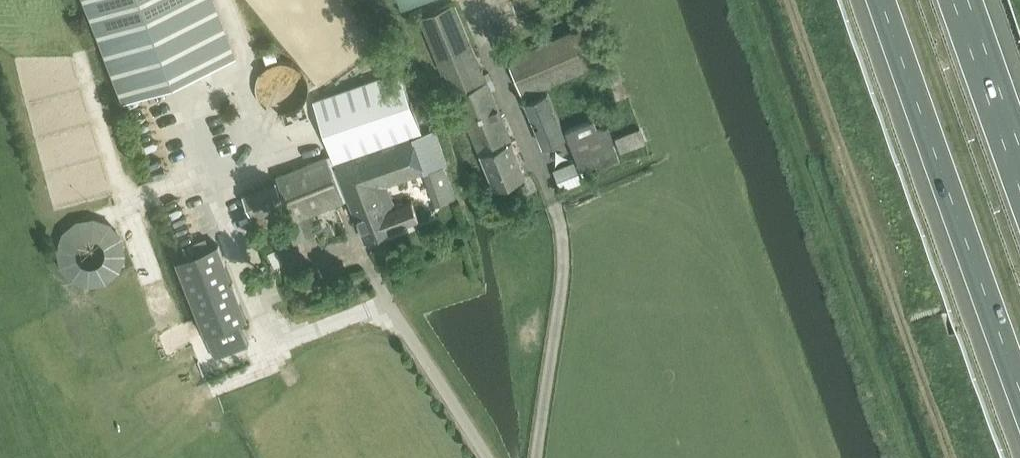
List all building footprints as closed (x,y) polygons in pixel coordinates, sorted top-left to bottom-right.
[(214,0),(85,0),(125,101),(237,57),(214,0)] [(1012,0),(1010,0),(1019,29),(1019,23),(1012,0)] [(528,177),(489,82),(455,1),(420,17),(443,71),(446,69),(457,95),(495,190),(528,177)] [(526,98),(601,68),(585,29),(511,60),(526,98)] [(436,130),(426,133),(403,68),(314,100),(333,156),(277,177),(294,221),(349,200),(388,187),(425,174),(444,167),(448,166),(436,130)] [(546,146),(568,138),(550,93),(528,102),(546,146)] [(641,128),(616,137),(622,153),(647,143),(641,128)] [(577,159),(556,168),(564,187),(585,179),(577,159)] [(444,167),(425,174),(436,204),(455,197),(444,167)] [(397,210),(388,187),(349,200),(365,242),(418,221),(412,204),(397,210)] [(281,191),(270,195),(275,208),(286,204),(281,191)] [(270,195),(259,200),(264,213),(275,208),(270,195)] [(264,213),(259,200),(247,204),(253,217),(264,213)] [(120,213),(59,222),(68,285),(129,276),(120,213)] [(305,239),(316,235),(309,217),(298,221),(305,239)] [(248,318),(220,244),(177,261),(206,334),(248,318)] [(240,323),(206,336),(212,350),(246,336),(240,323)]
